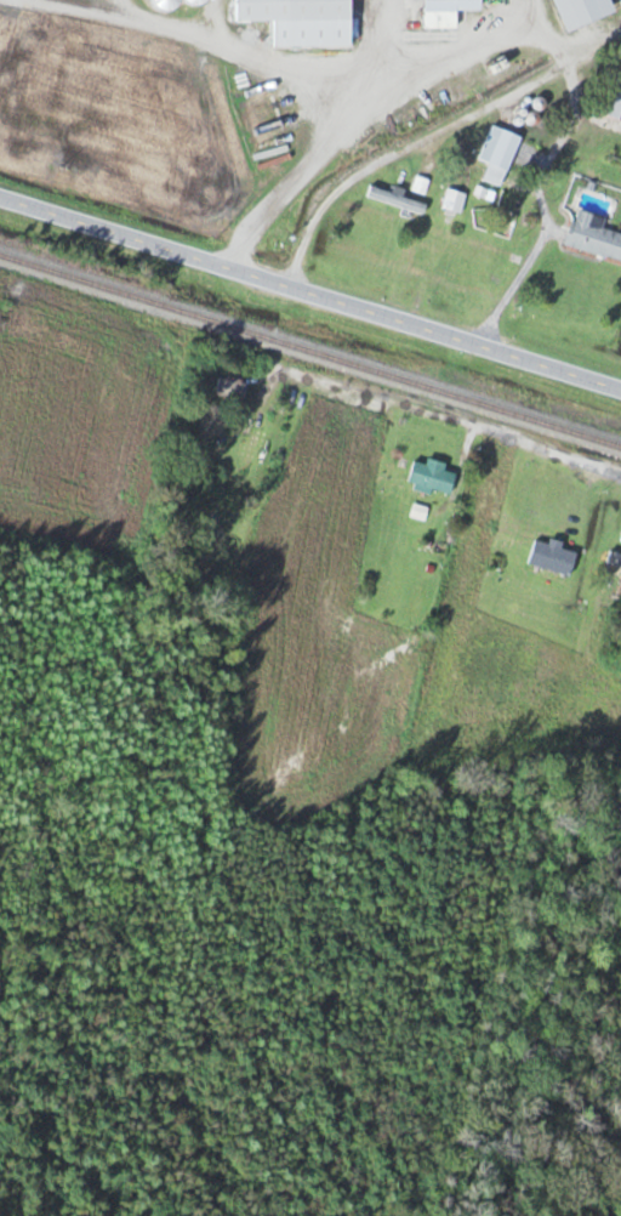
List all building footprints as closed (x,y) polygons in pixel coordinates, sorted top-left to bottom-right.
[(159,10),(178,10),(178,0),(159,0),(159,10)] [(276,21),(276,47),(352,46),(351,0),(237,0),(237,21),(276,21)] [(425,28),(457,28),(457,10),(481,10),(481,0),(425,0),(425,28)] [(565,32),(615,13),(610,0),(553,0),(565,32)] [(613,69),(599,112),(620,120),(620,118),(620,72),(613,69)] [(492,163),(487,174),(502,180),(522,137),(494,125),(480,158),(492,163)] [(428,201),(395,189),(393,192),(373,185),(370,195),(424,214),(428,201)] [(446,207),(461,211),(466,194),(451,190),(446,207)] [(604,229),(606,217),(577,210),(568,246),(620,259),(620,233),(604,229)] [(219,398),(247,398),(247,378),(219,378),(219,398)] [(459,471),(429,459),(427,464),(417,460),(409,482),(449,497),(459,471)] [(571,576),(578,553),(537,539),(529,562),(571,576)]
